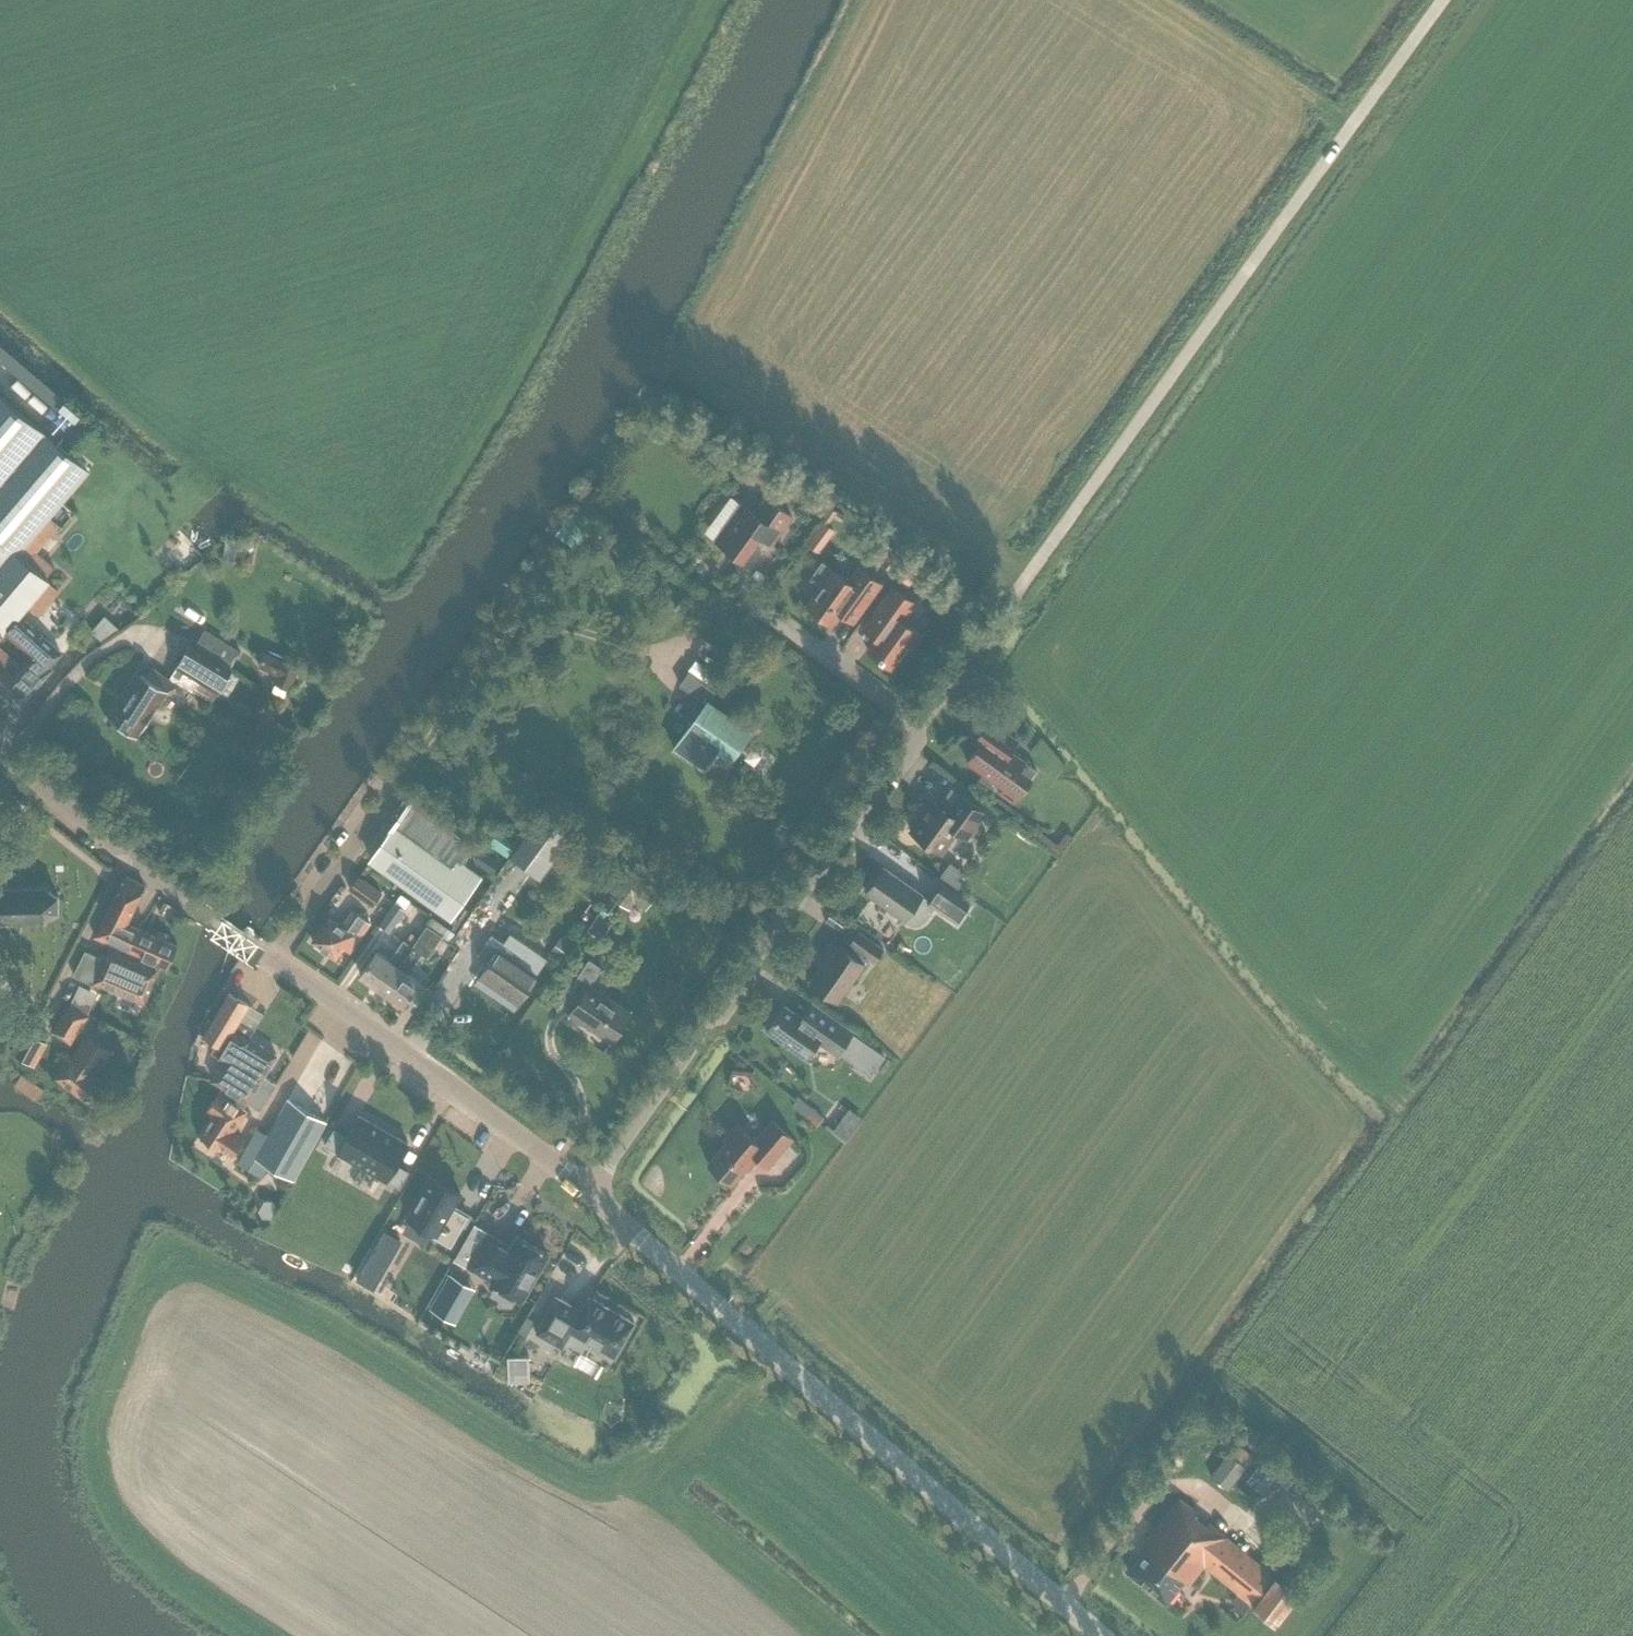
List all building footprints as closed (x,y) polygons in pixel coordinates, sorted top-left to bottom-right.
[(50,581),(46,578),(34,567),(18,553),(48,518),(89,471),(0,395),(0,639),(50,581)] [(743,504),(716,540),(743,561),(766,531),(777,539),(793,518),(767,498),(755,514),(743,504)] [(823,513),(807,536),(820,545),(836,522),(823,513)] [(59,527),(48,518),(18,553),(34,567),(46,578),(55,567),(37,552),(59,527)] [(226,560),(244,562),(246,541),(229,539),(226,560)] [(878,561),(891,570),(900,559),(886,549),(878,561)] [(807,606),(832,624),(840,614),(853,624),(882,584),(859,568),(849,582),(830,568),(819,584),(822,586),(807,606)] [(908,648),(911,650),(922,635),(903,621),(916,604),(893,587),(863,629),(876,639),(868,650),(893,669),(908,648)] [(105,616),(91,632),(101,641),(119,629),(105,616)] [(31,655),(21,666),(0,691),(19,708),(54,669),(49,665),(61,652),(42,634),(41,635),(35,630),(36,629),(24,618),(9,636),(31,655)] [(192,648),(191,647),(180,667),(178,670),(179,670),(174,679),(183,683),(189,675),(216,693),(230,670),(229,669),(239,651),(203,629),(192,648)] [(21,666),(0,648),(0,691),(21,666)] [(259,665),(279,674),(275,682),(289,688),(299,665),(266,651),(259,665)] [(168,690),(173,681),(153,668),(147,676),(142,673),(119,708),(117,707),(110,718),(138,737),(168,690)] [(719,752),(731,761),(751,732),(709,702),(715,693),(689,674),(679,687),(705,706),(673,751),(704,773),(719,752)] [(1017,798),(1032,777),(1020,768),(1025,762),(1011,751),(1019,741),(990,720),(978,737),(983,741),(968,763),(983,773),(991,779),(1017,798)] [(991,779),(983,773),(971,789),(979,795),(991,779)] [(956,834),(965,841),(985,813),(958,793),(946,810),(933,800),(911,831),(941,853),(956,834)] [(452,917),(481,876),(460,861),(473,843),(411,799),(392,826),(394,827),(371,859),(452,917)] [(541,874),(533,869),(556,834),(535,819),(521,840),(534,849),(524,864),(520,861),(496,896),(516,910),(541,874)] [(921,923),(924,922),(935,907),(957,923),(971,904),(942,883),(930,900),(884,868),(866,893),(906,921),(908,923),(911,924),(915,924),(918,924),(921,923)] [(634,904),(645,911),(659,891),(628,871),(608,897),(609,898),(616,902),(629,911),(634,904)] [(112,944),(128,951),(139,928),(127,923),(146,886),(126,875),(116,895),(95,936),(112,944)] [(350,889),(373,906),(382,894),(359,877),(350,889)] [(59,912),(59,896),(45,887),(0,888),(0,921),(44,919),(59,912)] [(616,902),(609,898),(602,909),(608,913),(616,902)] [(378,926),(389,934),(405,912),(393,904),(378,926)] [(974,923),(985,930),(993,916),(983,909),(974,923)] [(342,926),(329,917),(313,941),(336,957),(343,948),(350,952),(371,922),(354,910),(342,926)] [(598,914),(588,930),(601,939),(612,923),(598,914)] [(433,918),(413,946),(383,990),(405,1006),(422,982),(409,973),(422,953),(427,957),(442,936),(441,934),(446,927),(433,918)] [(128,951),(168,968),(178,946),(166,940),(169,934),(159,930),(156,936),(139,928),(128,951)] [(884,949),(859,931),(850,944),(856,948),(851,955),(832,941),(822,955),(828,958),(811,983),(839,1002),(865,965),(864,964),(868,957),(875,961),(884,949)] [(523,945),(508,934),(503,941),(492,934),(478,954),(490,963),(481,977),(497,988),(519,1003),(539,973),(516,956),(523,945)] [(561,937),(550,952),(562,960),(572,944),(561,937)] [(360,974),(383,990),(413,946),(404,940),(390,960),(377,951),(360,974)] [(144,1003),(153,981),(160,966),(111,946),(105,960),(86,951),(74,975),(94,985),(95,983),(121,992),(144,1003)] [(569,1017),(610,1045),(631,1013),(591,986),(603,968),(590,959),(568,991),(580,999),(569,1017)] [(225,1061),(213,1081),(223,1087),(221,1090),(229,1095),(233,1093),(245,1100),(261,1110),(277,1084),(264,1076),(277,1055),(242,1033),(235,1029),(249,1004),(230,993),(203,1036),(217,1044),(212,1053),(225,1061)] [(53,1031),(71,1043),(88,1016),(70,1004),(53,1031)] [(851,1035),(811,1007),(803,1018),(786,1006),(768,1031),(806,1059),(818,1042),(837,1055),(851,1035)] [(11,1049),(29,1060),(40,1039),(23,1029),(11,1049)] [(56,1077),(92,1105),(107,1085),(87,1070),(106,1046),(90,1033),(86,1038),(68,1062),(64,1059),(58,1067),(62,1070),(56,1077)] [(229,1095),(221,1090),(220,1092),(207,1111),(213,1115),(199,1134),(221,1150),(222,1148),(232,1155),(244,1139),(233,1132),(248,1110),(243,1107),(244,1105),(243,1104),(245,1100),(233,1093),(229,1095)] [(294,1180),(326,1122),(289,1099),(267,1136),(259,1131),(239,1163),(262,1177),(269,1165),(294,1180)] [(362,1167),(384,1129),(360,1115),(347,1136),(334,1128),(324,1145),(338,1153),(337,1153),(362,1167)] [(757,1156),(769,1167),(793,1139),(773,1121),(755,1142),(737,1126),(724,1141),(726,1143),(708,1164),(732,1184),(757,1156)] [(408,1143),(384,1129),(362,1167),(386,1181),(387,1180),(400,1188),(410,1172),(396,1164),(408,1143)] [(431,1178),(408,1218),(436,1234),(434,1238),(452,1248),(469,1217),(453,1208),(461,1194),(431,1178)] [(534,1303),(560,1258),(531,1241),(523,1255),(517,1251),(518,1249),(501,1239),(483,1270),(506,1284),(505,1286),(534,1303)] [(371,1247),(363,1262),(379,1271),(387,1256),(371,1247)] [(449,1275),(430,1308),(444,1316),(464,1283),(449,1275)] [(615,1357),(634,1322),(589,1296),(581,1311),(557,1297),(536,1332),(562,1348),(571,1332),(615,1357)] [(508,1356),(508,1373),(529,1373),(529,1355),(508,1356)] [(1210,1477),(1228,1491),(1252,1459),(1235,1446),(1210,1477)] [(1195,1511),(1192,1515),(1177,1502),(1144,1544),(1149,1548),(1129,1572),(1167,1603),(1185,1581),(1191,1585),(1206,1566),(1254,1605),(1254,1606),(1275,1624),(1298,1594),(1276,1576),(1276,1577),(1195,1511)]
